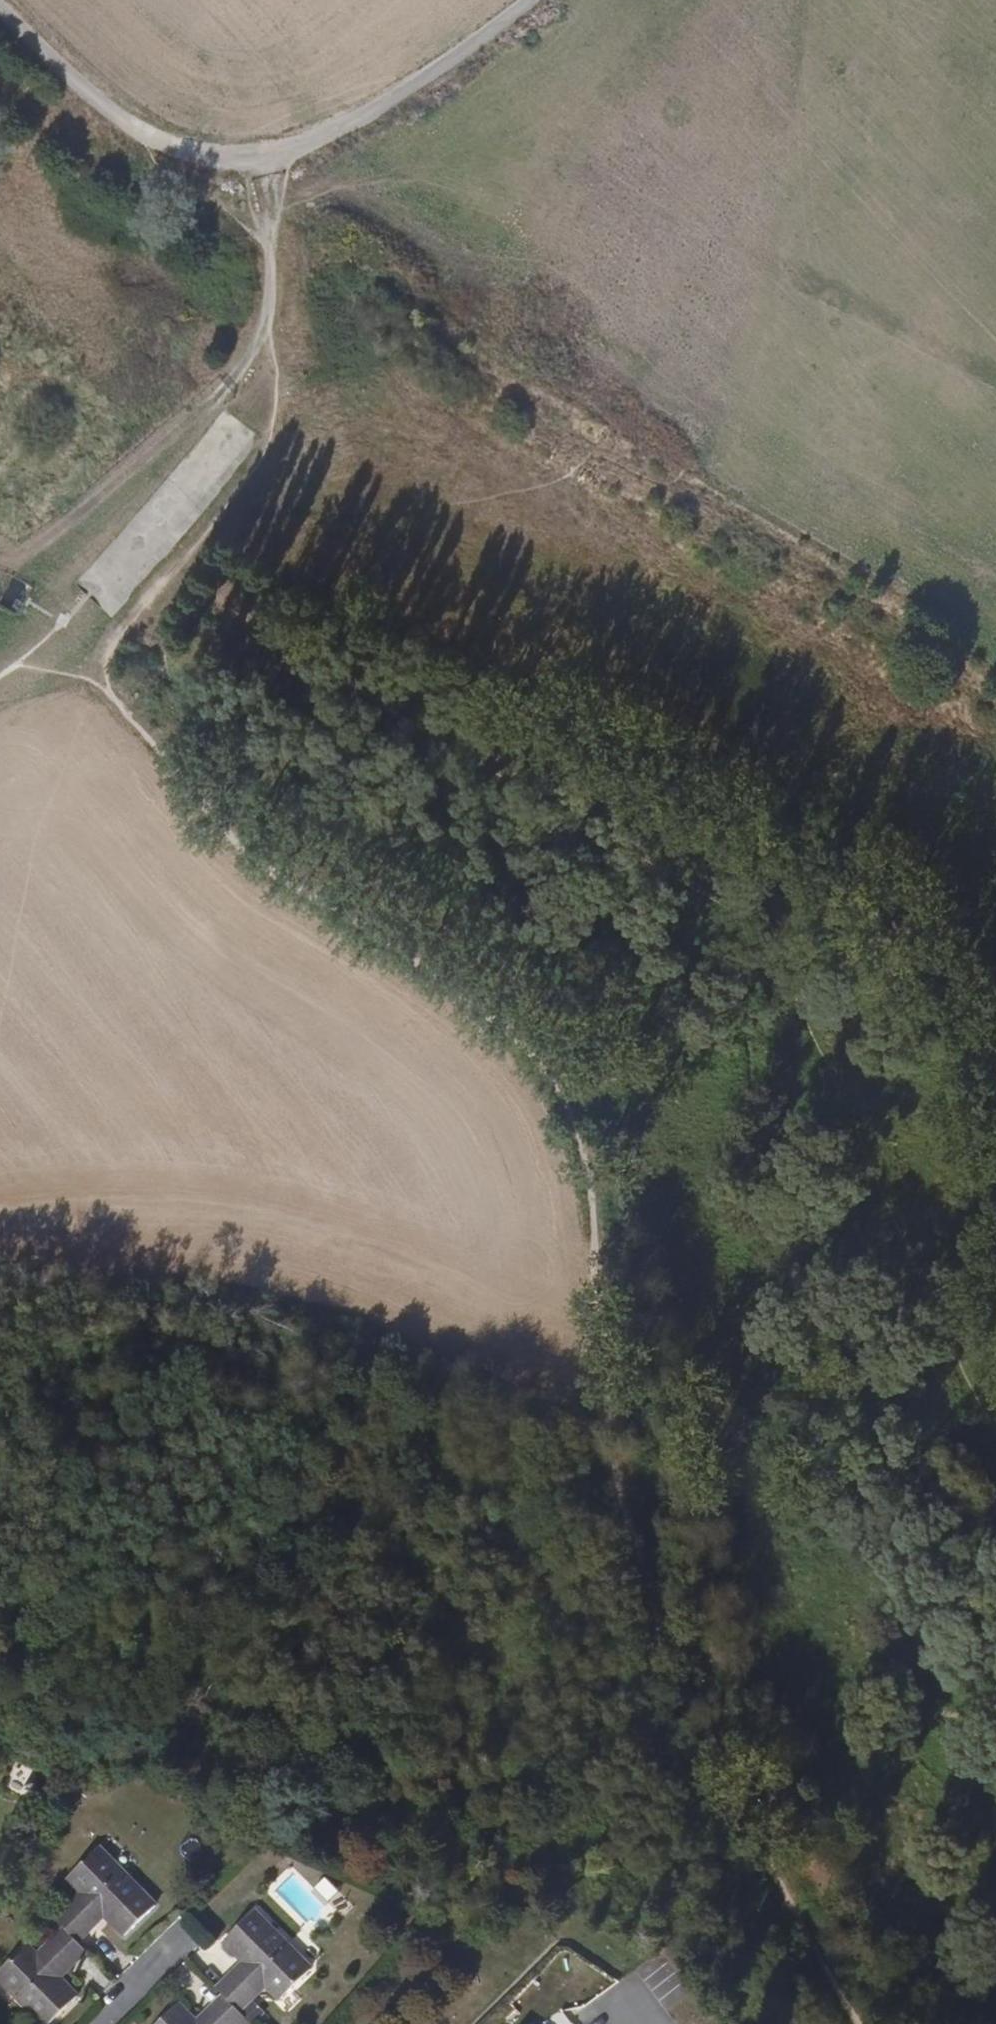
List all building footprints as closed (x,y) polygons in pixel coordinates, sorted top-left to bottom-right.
[(56,1932),(65,1941),(92,1915),(112,1936),(143,1907),(92,1855),(62,1883),(72,1895),(44,1920),(56,1932)] [(215,2000),(233,2020),(261,1994),(279,2014),(310,1985),(261,1931),(230,1960),(241,1972),(213,1998),(215,2000)] [(77,1953),(65,1941),(56,1932),(28,1959),(17,1948),(0,1964),(0,1990),(34,2023),(44,2023),(69,1999),(49,1980),(77,1953)] [(215,2000),(189,2023),(233,2023),(235,2022),(233,2020),(215,2000)] [(176,2015),(166,2023),(185,2023),(176,2015)]
